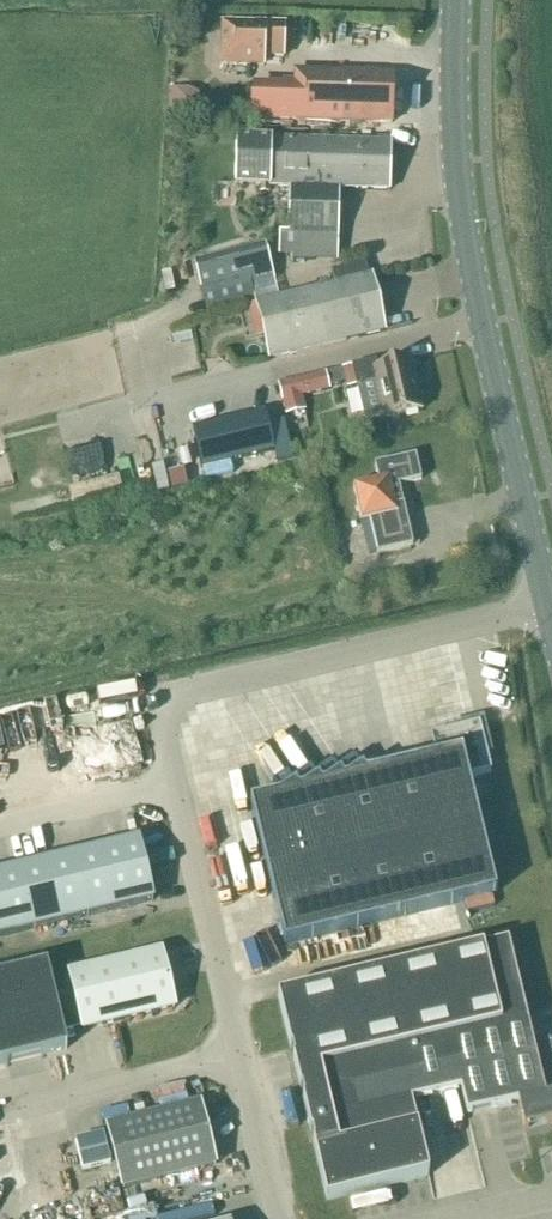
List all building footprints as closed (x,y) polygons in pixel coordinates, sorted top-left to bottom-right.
[(263,57),(283,57),(284,24),(255,23),(255,24),(221,23),(220,66),(263,67),(263,57)] [(282,89),(281,120),(391,123),(393,75),(297,72),(296,90),(282,89)] [(168,90),(167,116),(193,117),(194,100),(185,90),(168,90)] [(237,137),(235,184),(270,185),(270,186),(289,186),(287,232),(292,233),(291,257),(291,258),(336,260),(337,236),(338,236),(339,188),(389,190),(391,142),(237,137)] [(175,267),(232,269),(236,145),(179,143),(175,267)] [(330,270),(334,284),(254,303),(268,359),(385,331),(372,275),(368,276),(365,262),(330,270)] [(377,369),(375,360),(351,366),(364,419),(384,414),(385,419),(422,410),(411,361),(377,369)] [(342,368),(325,372),(329,386),(345,382),(346,387),(355,385),(350,366),(342,368)] [(325,372),(277,383),(285,414),(305,409),(302,396),(329,389),(329,386),(325,372)] [(263,413),(192,429),(201,467),(272,450),(263,413)] [(390,486),(421,479),(415,455),(374,464),(378,481),(353,487),(361,522),(369,520),(377,554),(413,546),(403,504),(395,506),(390,486)] [(115,713),(144,709),(141,685),(112,688),(115,713)] [(436,758),(250,802),(284,944),(496,893),(467,777),(491,771),(479,723),(430,734),(436,758)] [(138,839),(0,872),(0,937),(153,900),(138,839)] [(508,941),(277,996),(326,1200),(429,1176),(411,1101),(461,1089),(467,1115),(518,1103),(524,1129),(551,1122),(551,1038),(532,1043),(508,941)] [(81,1028),(82,1029),(175,1007),(161,951),(68,974),(70,980),(51,985),(47,965),(0,976),(0,1064),(67,1048),(63,1032),(81,1028)] [(216,1165),(200,1104),(107,1127),(122,1188),(216,1165)] [(102,1135),(75,1141),(82,1169),(109,1162),(102,1135)] [(161,1213),(153,1184),(126,1191),(133,1218),(140,1218),(161,1213)] [(218,1215),(215,1204),(161,1217),(162,1218),(202,1218),(218,1215)]
